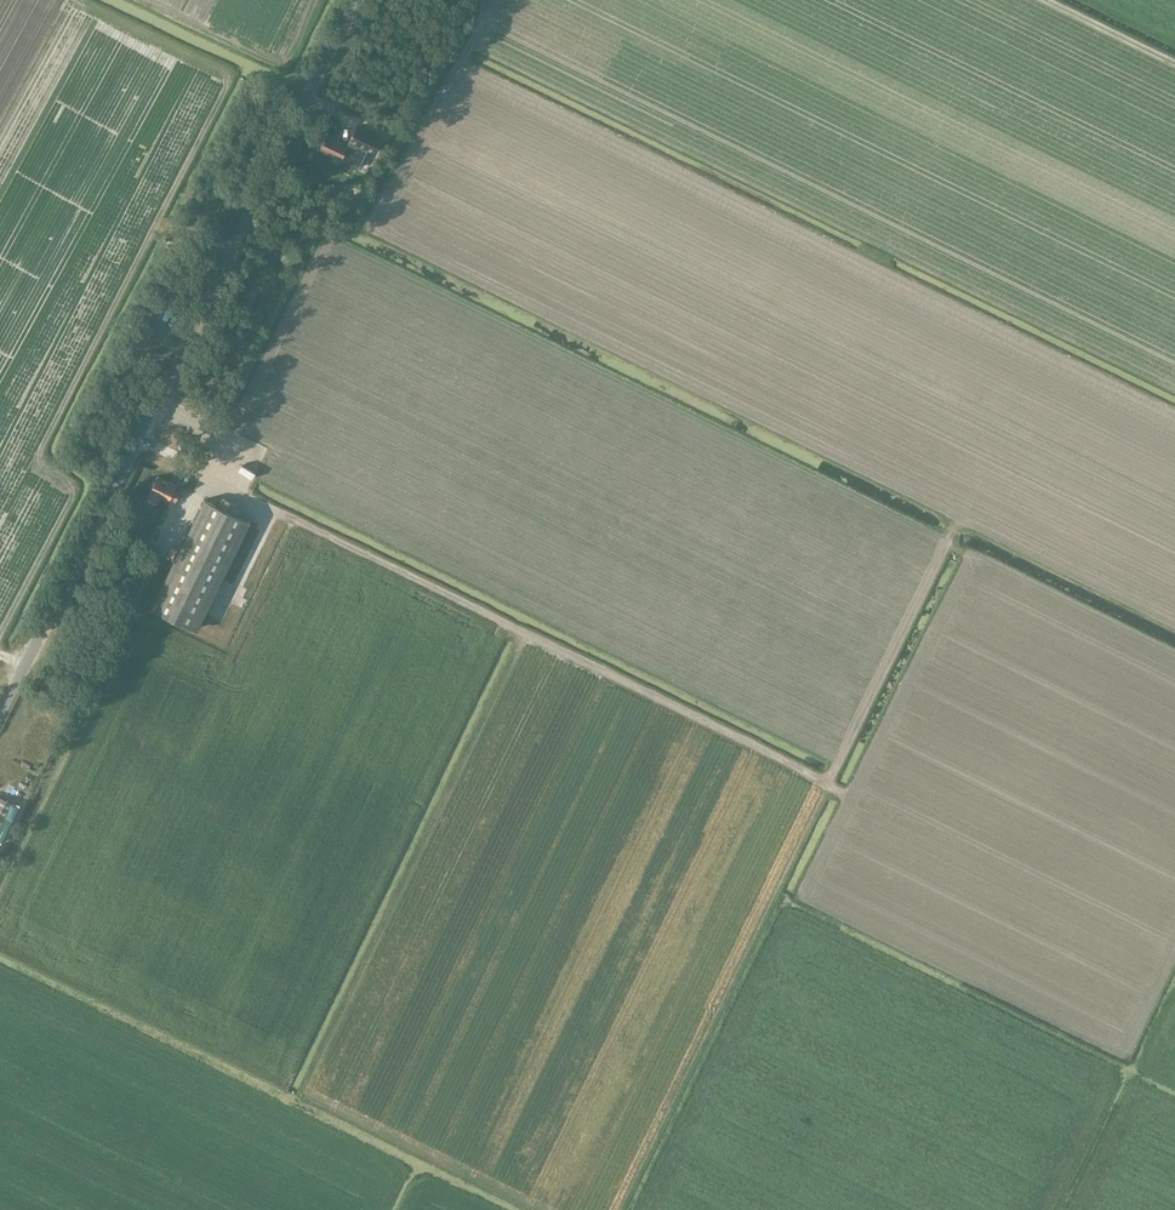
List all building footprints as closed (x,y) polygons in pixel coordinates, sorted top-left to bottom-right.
[(325,137),(320,148),(359,166),(367,149),(373,151),(379,137),(356,126),(346,146),(325,137)] [(298,221),(288,226),(296,240),(304,236),(298,221)] [(286,247),(277,256),(289,268),(297,259),(286,247)] [(279,298),(276,294),(279,291),(284,287),(280,283),(275,287),(270,281),(261,290),(270,300),(268,301),(272,305),(279,298)] [(157,305),(143,298),(136,311),(150,318),(157,305)] [(240,330),(247,336),(252,341),(260,330),(249,320),(240,330)] [(146,498),(151,500),(157,503),(161,496),(168,500),(169,498),(174,501),(179,491),(173,489),(175,485),(157,476),(149,490),(150,490),(146,498)] [(204,499),(151,605),(196,628),(249,522),(204,499)] [(2,843),(20,806),(0,797),(0,842),(2,843)]
